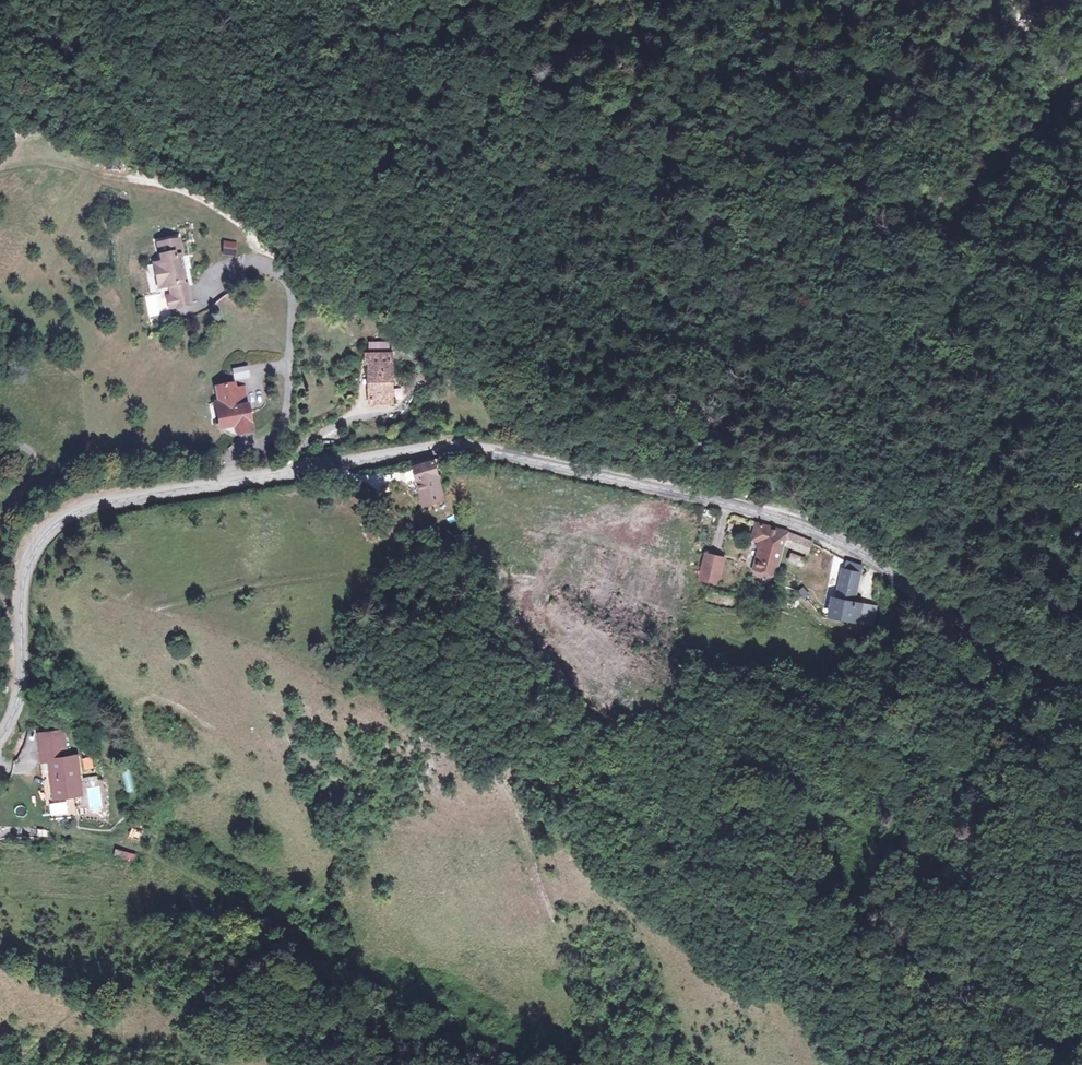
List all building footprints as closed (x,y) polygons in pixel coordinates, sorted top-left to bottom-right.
[(172,308),(197,303),(184,233),(151,239),(155,261),(146,263),(150,288),(168,285),(172,308)] [(235,255),(237,242),(223,241),(221,253),(235,255)] [(158,311),(167,310),(166,301),(157,302),(158,311)] [(396,352),(359,351),(358,401),(395,402),(396,352)] [(231,384),(213,388),(217,404),(209,406),(216,434),(230,430),(232,440),(257,434),(245,385),(232,388),(231,384)] [(435,465),(409,475),(422,508),(448,498),(435,465)] [(748,529),(745,539),(757,542),(750,573),(777,579),(786,537),(748,529)] [(725,558),(702,553),(695,583),(718,588),(725,558)] [(862,569),(839,565),(836,591),(858,594),(862,569)] [(867,605),(827,599),(824,620),(864,626),(867,605)] [(64,745),(34,748),(36,762),(45,761),(50,805),(84,801),(79,751),(65,752),(64,745)] [(115,848),(113,857),(134,862),(136,854),(115,848)]
